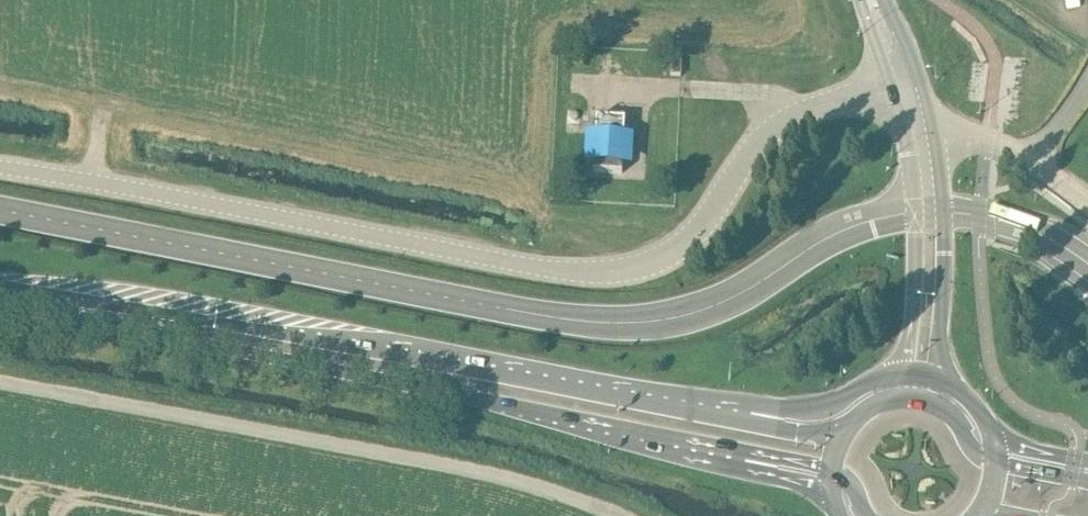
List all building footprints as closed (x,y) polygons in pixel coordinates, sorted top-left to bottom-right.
[(681,77),(681,63),(670,62),(669,76),(681,77)] [(622,176),(625,122),(596,121),(593,174),(622,176)]
